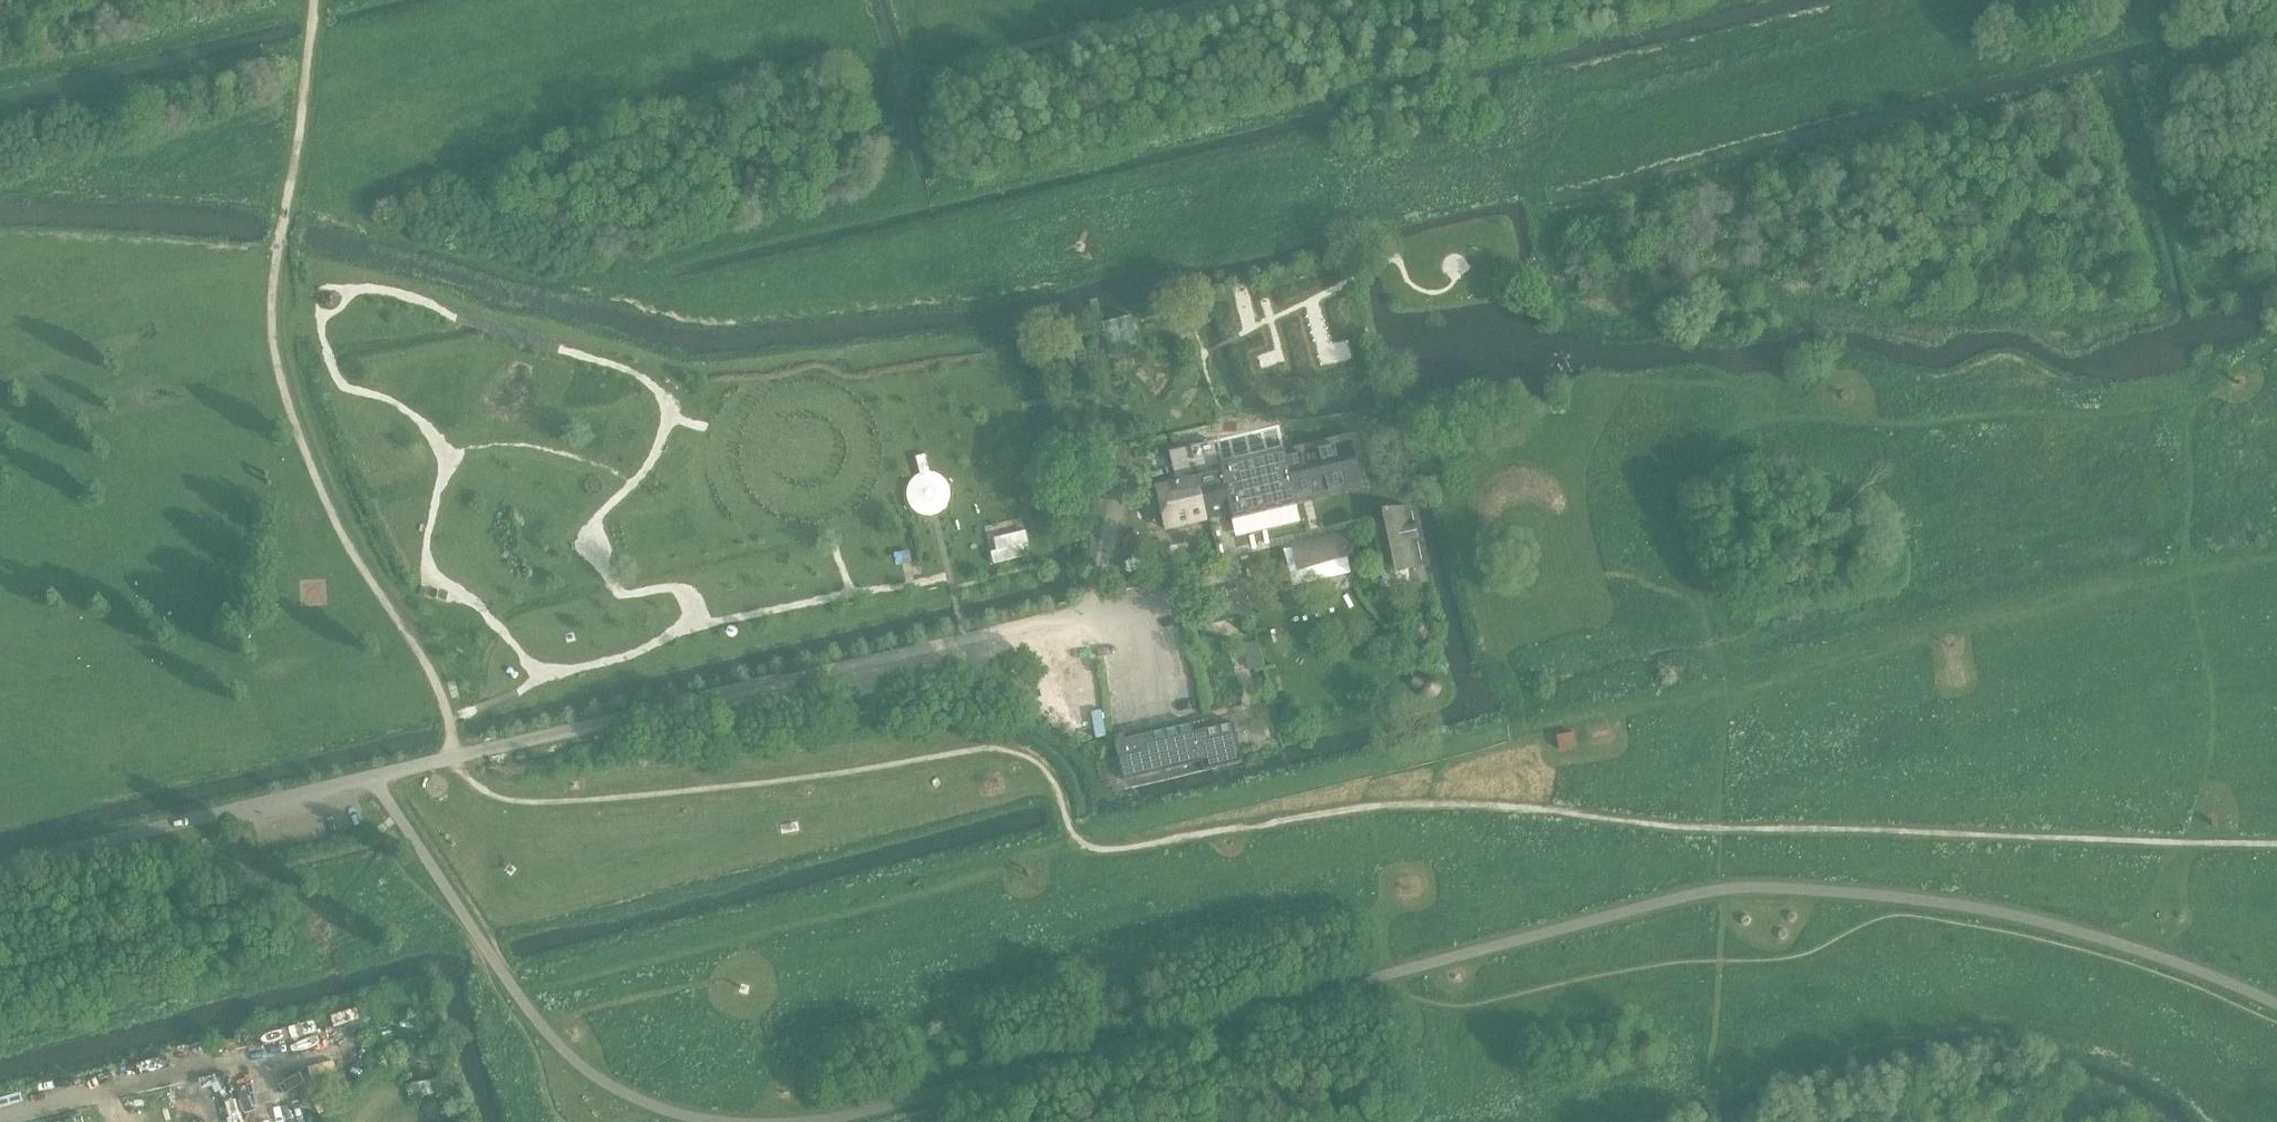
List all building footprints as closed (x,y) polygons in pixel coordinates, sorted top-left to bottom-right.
[(1220,473),(1156,488),(1165,529),(1229,515),(1231,521),(1297,506),(1295,499),(1312,495),(1302,453),(1285,457),(1284,451),(1218,466),(1220,473)] [(902,465),(905,477),(916,474),(912,462),(902,465)] [(1186,470),(1188,479),(1195,478),(1193,468),(1186,470)] [(947,492),(946,490),(946,489),(945,487),(945,485),(944,484),(943,483),(942,481),(940,480),(939,479),(937,478),(936,478),(934,477),(933,476),(931,476),(929,476),(928,476),(926,476),(924,476),(923,477),(921,477),(920,478),(918,479),(917,480),(915,481),(914,482),(913,484),(912,485),(911,487),(911,488),(910,490),(910,491),(910,493),(910,495),(910,497),(910,498),(910,500),(911,501),(912,503),(912,504),(913,505),(914,507),(915,508),(916,509),(917,510),(919,511),(920,511),(922,512),(923,512),(924,513),(926,513),(928,513),(929,513),(931,513),(932,513),(934,512),(935,512),(937,511),(938,510),(939,510),(940,509),(942,508),(943,506),(944,505),(944,504),(945,502),(946,501),(946,499),(947,498),(947,496),(947,495),(947,493),(947,492)] [(1380,518),(1383,530),(1378,531),(1387,571),(1421,564),(1422,566),(1423,566),(1411,509),(1410,509),(1411,511),(1380,518)] [(1025,531),(993,539),(996,551),(990,552),(993,565),(1025,557),(1022,545),(1028,543),(1025,531)] [(1343,533),(1305,541),(1310,565),(1349,556),(1343,533)] [(908,552),(895,554),(897,565),(910,563),(908,552)] [(1222,592),(1200,597),(1206,625),(1229,620),(1222,592)] [(1256,642),(1243,645),(1246,658),(1259,655),(1256,642)] [(1423,679),(1416,676),(1411,686),(1418,689),(1418,690),(1418,691),(1419,692),(1419,693),(1420,694),(1420,695),(1421,695),(1421,696),(1422,696),(1422,697),(1423,697),(1424,698),(1425,698),(1426,699),(1427,699),(1428,699),(1429,699),(1430,699),(1431,699),(1432,699),(1433,698),(1434,698),(1435,697),(1436,697),(1436,696),(1437,696),(1438,695),(1438,694),(1439,694),(1439,693),(1439,692),(1440,691),(1440,690),(1440,689),(1440,688),(1440,687),(1440,686),(1440,685),(1439,684),(1439,683),(1438,682),(1438,681),(1437,681),(1437,680),(1436,680),(1436,679),(1435,679),(1434,678),(1433,678),(1432,678),(1432,677),(1431,677),(1430,677),(1429,677),(1428,677),(1427,677),(1426,677),(1426,678),(1425,678),(1424,678),(1423,679)] [(1249,722),(1238,725),(1244,751),(1256,748),(1249,722)] [(1239,762),(1230,723),(1191,732),(1189,724),(1111,742),(1120,781),(1198,763),(1200,771),(1239,762)] [(1573,733),(1556,737),(1559,750),(1576,746),(1573,733)]
